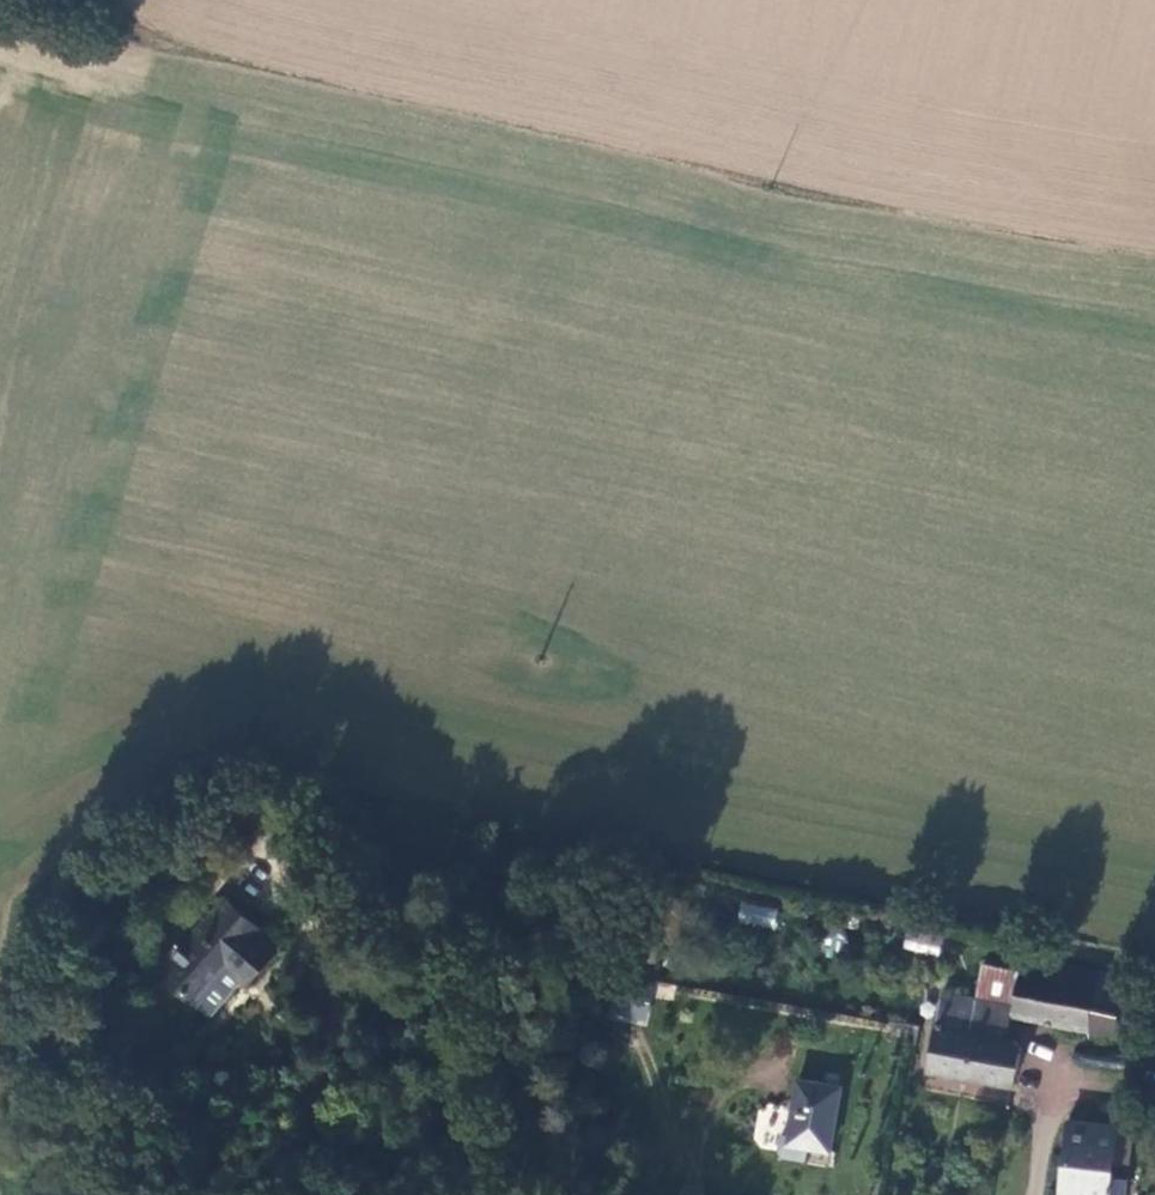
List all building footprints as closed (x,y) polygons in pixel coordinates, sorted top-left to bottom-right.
[(225,902),(158,978),(193,1008),(222,972),(240,985),(270,954),(254,938),(259,931),(225,902)] [(741,903),(738,921),(775,927),(778,908),(741,903)] [(902,949),(939,956),(942,936),(905,930),(902,949)] [(1106,987),(1109,970),(1004,948),(1001,965),(982,961),(974,994),(940,990),(932,1021),(921,1070),(1011,1085),(1020,1038),(1004,1036),(1009,1015),(1088,1031),(1089,1027),(1113,1033),(1120,989),(1106,987)] [(621,1019),(645,1024),(649,1003),(625,999),(621,1019)] [(826,1151),(838,1082),(791,1072),(781,1127),(775,1127),(772,1147),(778,1155),(801,1158),(804,1147),(826,1151)] [(1124,1176),(1107,1173),(1108,1159),(1114,1123),(1062,1115),(1057,1158),(1053,1194),(1121,1194),(1124,1176)] [(1108,1159),(1126,1162),(1131,1126),(1114,1123),(1108,1159)]
